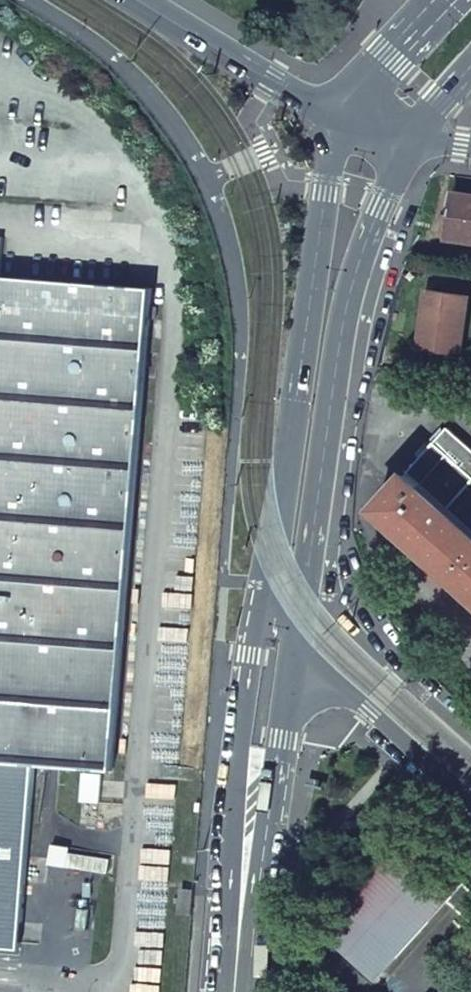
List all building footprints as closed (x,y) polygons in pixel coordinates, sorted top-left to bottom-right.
[(448,239),(470,242),(470,196),(455,194),(448,239)] [(33,765),(113,772),(153,290),(0,278),(0,763),(33,765)] [(470,301),(470,299),(434,294),(432,319),(425,318),(421,351),(463,357),(470,301)] [(470,595),(470,449),(448,428),(409,473),(410,474),(378,511),(470,595)] [(20,948),(33,765),(0,763),(0,946),(20,948)] [(322,931),(376,980),(464,883),(410,834),(322,931)] [(181,889),(180,914),(192,915),(194,890),(181,889)] [(457,948),(470,961),(470,932),(457,948)]
